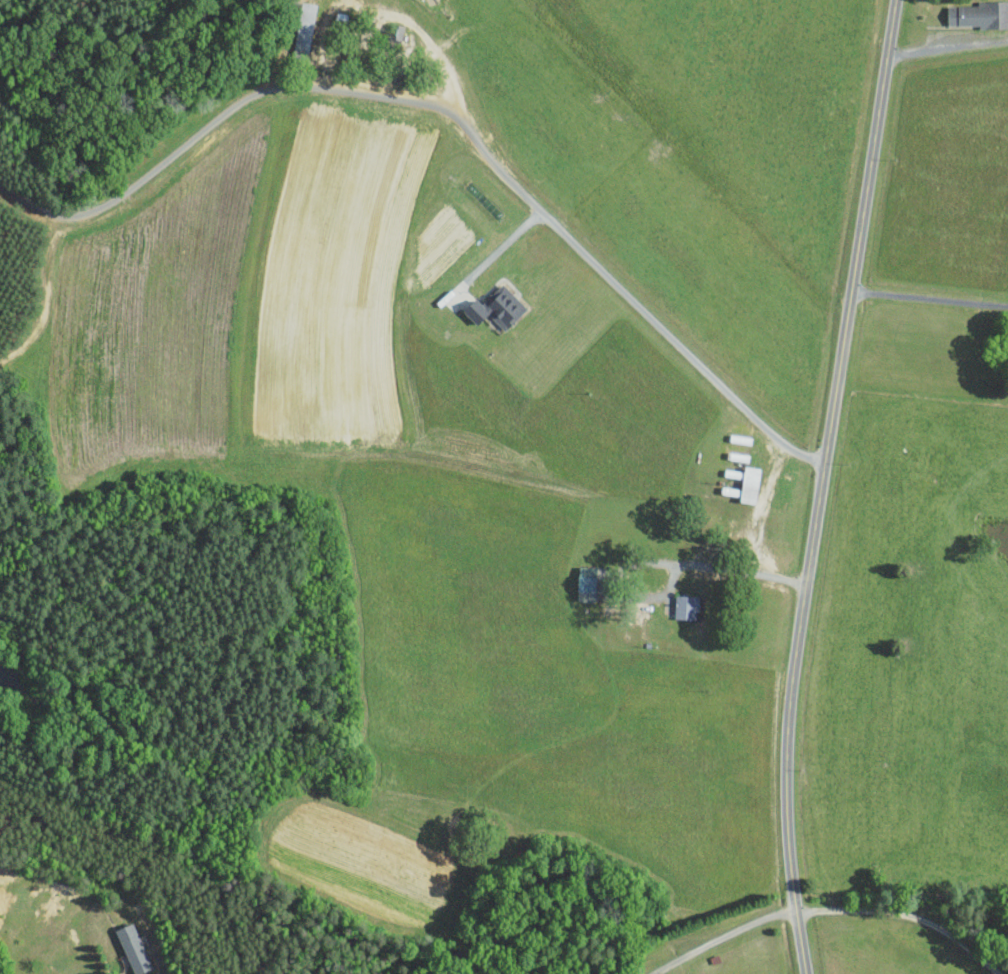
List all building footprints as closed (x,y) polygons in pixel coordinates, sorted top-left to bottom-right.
[(979,24),(979,28),(1007,27),(1007,0),(995,0),(977,0),(977,5),(946,5),(947,24),(979,24)] [(527,309),(502,282),(480,303),(475,297),(461,310),(475,325),(487,313),(503,331),(527,309)] [(740,502),(756,502),(758,467),(742,466),(740,502)] [(595,566),(577,566),(576,600),(594,601),(595,566)] [(697,596),(674,595),(674,619),(696,619),(697,596)] [(132,923),(114,930),(133,973),(139,973),(151,969),(132,923)]
